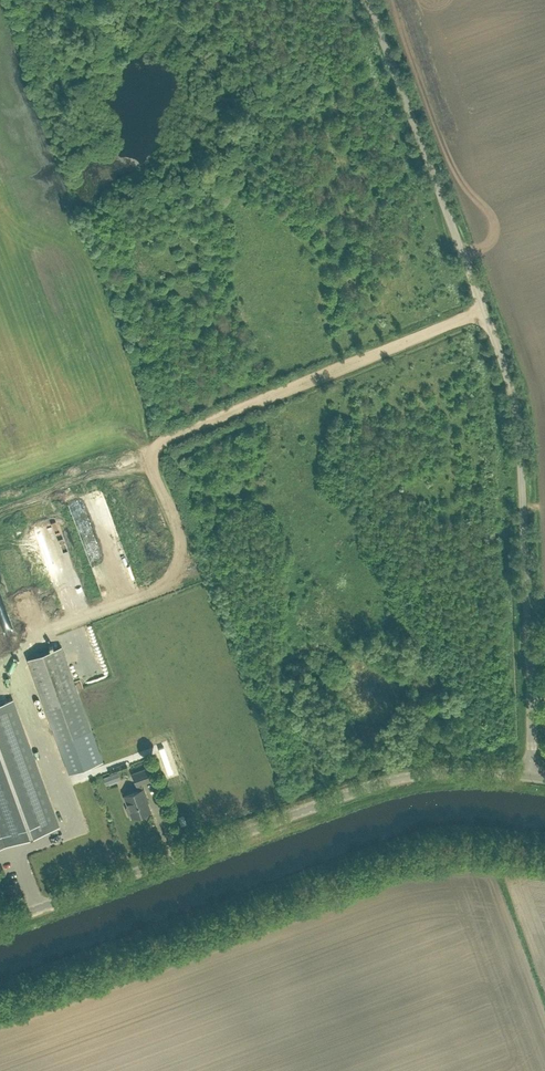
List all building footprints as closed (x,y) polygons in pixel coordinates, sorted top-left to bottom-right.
[(74,583),(77,595),(85,593),(82,581),(74,583)] [(58,595),(68,593),(67,585),(56,587),(58,595)] [(91,728),(78,694),(45,707),(58,741),(91,728)] [(58,825),(12,699),(0,703),(0,846),(58,825)] [(127,741),(132,759),(149,755),(144,736),(127,741)] [(151,779),(147,767),(132,773),(136,784),(137,784),(139,789),(124,795),(128,805),(126,807),(128,814),(131,814),(132,817),(150,810),(146,797),(147,797),(143,788),(141,783),(151,779)] [(109,784),(123,780),(121,776),(108,780),(109,784)]
